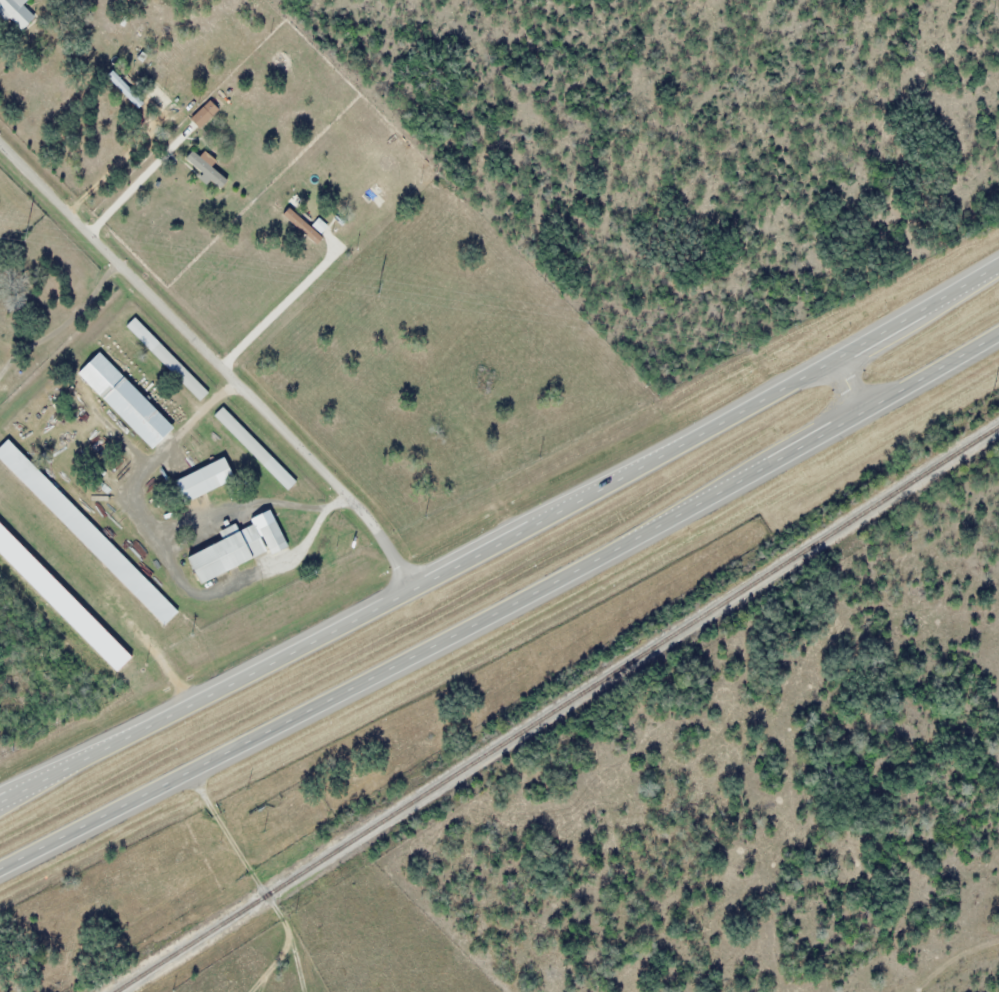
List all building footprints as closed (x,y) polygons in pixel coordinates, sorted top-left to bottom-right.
[(17,33),(32,17),(20,6),(26,0),(0,0),(0,16),(17,33)] [(217,109),(207,99),(186,119),(197,129),(217,109)] [(225,179),(206,166),(213,156),(203,149),(198,157),(188,150),(181,160),(219,187),(225,179)] [(315,217),(311,221),(297,208),(293,213),(286,207),(279,215),(312,246),(328,229),(315,217)] [(168,427),(96,351),(73,373),(145,449),(168,427)] [(220,407),(211,415),(284,490),(293,481),(220,407)] [(71,506),(5,438),(0,443),(0,464),(56,521),(71,506)] [(168,480),(177,502),(232,479),(223,458),(168,480)] [(181,555),(193,583),(266,553),(267,554),(283,547),(272,520),(253,528),(252,526),(181,555)] [(113,674),(127,661),(0,532),(0,560),(113,674)]
